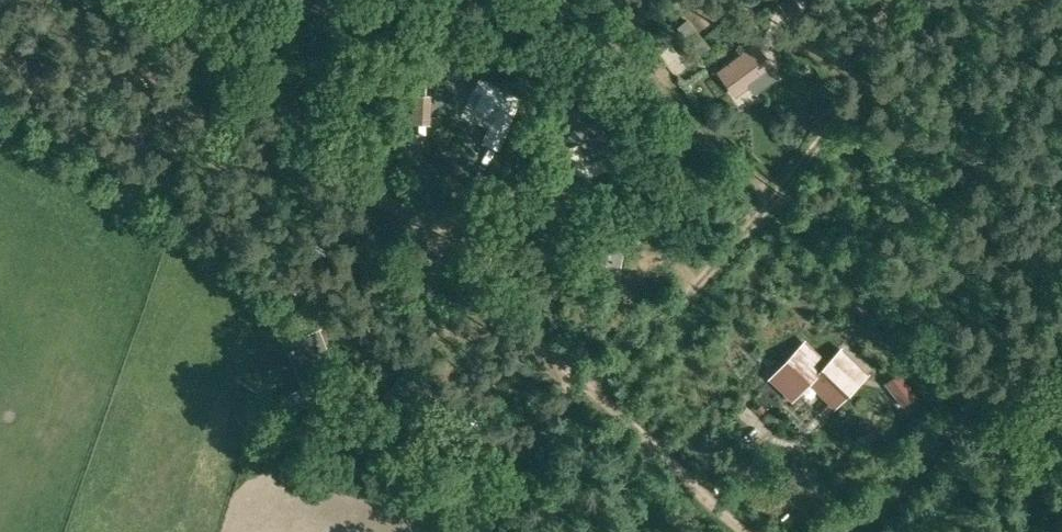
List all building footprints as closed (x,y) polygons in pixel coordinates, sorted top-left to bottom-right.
[(727,68),(720,73),(735,93),(771,67),(764,58),(766,56),(758,45),(739,59),(727,67),(727,68)] [(484,142),(498,147),(518,95),(508,91),(509,90),(504,88),(503,89),(479,80),(475,89),(483,93),(476,109),(494,117),(484,142)] [(429,107),(429,96),(415,95),(414,107),(429,107)] [(575,128),(589,160),(611,150),(599,122),(601,120),(600,117),(598,118),(590,100),(573,108),(580,125),(574,128),(574,129),(575,128)] [(656,216),(645,213),(640,235),(650,238),(656,216)] [(621,247),(595,242),(589,271),(620,277),(621,274),(619,274),(620,267),(617,266),(621,247)] [(292,351),(289,352),(304,388),(311,385),(309,379),(336,368),(319,328),(308,332),(306,326),(294,331),(293,331),(300,347),(294,349),(293,348),(291,349),(292,351)] [(799,347),(778,369),(801,390),(811,379),(832,399),(856,373),(857,374),(859,372),(858,371),(861,368),(845,352),(827,371),(822,367),(821,368),(799,347)] [(915,393),(899,373),(887,382),(903,402),(915,393)]
